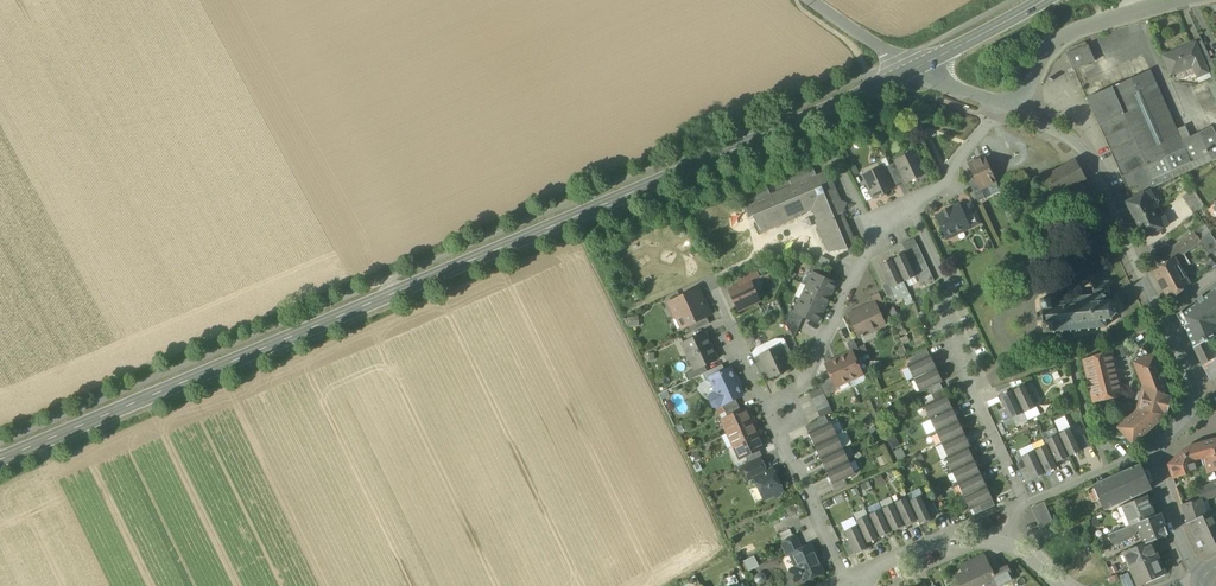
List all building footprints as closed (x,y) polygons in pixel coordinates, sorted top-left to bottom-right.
[(1207,73),(1215,70),(1211,61),(1201,40),(1195,43),(1207,73)] [(1196,72),(1198,77),(1207,73),(1195,43),(1177,51),(1164,56),(1171,74),(1193,65),(1196,72)] [(1066,54),(1073,71),(1095,62),(1087,45),(1066,54)] [(1018,65),(1013,70),(1018,73),(1022,67),(1018,65)] [(1193,65),(1171,74),(1174,81),(1196,72),(1193,65)] [(1136,188),(1148,181),(1154,178),(1148,165),(1184,149),(1181,141),(1150,70),(1112,87),(1124,114),(1100,125),(1129,191),(1135,188),(1136,188)] [(1215,104),(1215,81),(1207,85),(1215,104)] [(1093,111),(1100,125),(1124,114),(1112,87),(1086,98),(1092,111),(1093,111)] [(1200,133),(1209,155),(1212,160),(1215,159),(1215,136),(1212,127),(1200,133)] [(1200,133),(1181,141),(1184,149),(1191,163),(1209,155),(1200,133)] [(1191,163),(1184,149),(1148,165),(1154,178),(1148,181),(1152,189),(1174,178),(1174,177),(1171,172),(1176,169),(1191,163)] [(895,160),(897,164),(916,155),(915,151),(895,160)] [(905,181),(906,183),(925,174),(916,155),(897,164),(905,181)] [(1191,163),(1176,169),(1179,175),(1212,160),(1209,155),(1191,163)] [(975,179),(979,189),(980,189),(996,182),(985,159),(978,162),(977,160),(968,164),(975,179)] [(1063,192),(1073,213),(1091,203),(1092,203),(1082,181),(1086,179),(1075,160),(1067,164),(1036,181),(1047,201),(1063,192)] [(897,164),(890,167),(899,184),(905,181),(897,164)] [(892,187),(899,184),(890,167),(890,165),(883,168),(884,170),(892,187)] [(884,170),(883,168),(882,166),(863,176),(865,179),(884,170)] [(788,178),(791,186),(816,176),(813,168),(788,178)] [(865,179),(874,198),(893,189),(892,187),(884,170),(865,179)] [(787,188),(770,195),(746,205),(748,219),(752,217),(762,232),(802,216),(801,214),(809,211),(812,209),(813,213),(816,220),(815,221),(829,253),(847,250),(851,252),(855,243),(843,213),(847,203),(841,201),(828,171),(816,176),(791,186),(790,189),(787,188)] [(998,188),(1002,196),(1013,191),(1013,192),(1030,184),(1024,171),(1023,171),(1018,175),(1008,180),(998,188)] [(968,182),(977,202),(985,199),(980,189),(979,189),(975,179),(968,182)] [(1149,190),(1152,189),(1148,182),(1129,192),(1132,199),(1149,190)] [(742,197),(746,205),(770,195),(767,187),(742,197)] [(1180,196),(1193,215),(1196,213),(1202,208),(1204,206),(1191,188),(1180,196)] [(1125,203),(1135,220),(1153,210),(1149,202),(1154,199),(1149,190),(1132,199),(1125,203)] [(971,203),(960,208),(962,214),(973,209),(971,203)] [(937,217),(947,239),(955,235),(956,232),(968,227),(968,226),(962,214),(960,208),(959,206),(937,217)] [(968,227),(969,229),(980,223),(973,209),(962,214),(968,226),(968,227)] [(1158,219),(1153,210),(1135,220),(1145,238),(1169,225),(1164,216),(1158,219)] [(1205,225),(1194,232),(1200,240),(1204,237),(1209,233),(1210,233),(1207,228),(1205,225)] [(1198,242),(1200,240),(1194,232),(1167,252),(1172,260),(1175,258),(1176,259),(1199,243),(1198,242)] [(1204,237),(1214,251),(1215,249),(1215,242),(1209,233),(1204,237)] [(1208,255),(1214,251),(1204,237),(1200,240),(1198,242),(1199,243),(1208,255)] [(902,244),(905,250),(917,244),(914,238),(902,244)] [(906,253),(908,256),(920,250),(917,244),(905,250),(906,253)] [(908,256),(910,262),(923,256),(920,250),(908,256)] [(906,253),(893,259),(904,282),(917,276),(916,275),(913,268),(910,262),(908,256),(906,253)] [(910,262),(913,268),(926,263),(923,256),(910,262)] [(1190,284),(1176,259),(1175,258),(1172,260),(1152,272),(1168,301),(1169,300),(1190,284)] [(890,288),(904,282),(893,259),(880,266),(888,283),(890,288)] [(913,268),(916,275),(928,269),(926,263),(913,268)] [(813,273),(822,278),(826,271),(813,265),(809,272),(813,274),(813,273)] [(917,276),(919,281),(931,275),(928,269),(916,275),(917,276)] [(740,278),(743,284),(748,281),(749,282),(759,277),(756,270),(740,278)] [(813,274),(807,286),(829,297),(835,284),(822,278),(813,273),(813,274)] [(934,281),(931,275),(919,281),(922,287),(934,281)] [(729,291),(738,310),(753,303),(755,304),(757,302),(758,299),(757,297),(755,296),(749,282),(748,281),(743,284),(729,291)] [(1053,333),(1053,338),(1063,337),(1063,331),(1069,330),(1069,333),(1080,332),(1080,329),(1087,329),(1087,331),(1089,331),(1089,328),(1096,328),(1096,330),(1098,330),(1097,328),(1105,327),(1105,319),(1109,319),(1110,321),(1112,320),(1110,318),(1115,314),(1117,315),(1118,314),(1115,313),(1115,306),(1117,305),(1116,303),(1114,305),(1109,302),(1110,299),(1108,282),(1107,281),(1107,282),(1092,283),(1091,284),(1092,284),(1093,296),(1085,296),(1085,294),(1084,294),(1084,296),(1076,297),(1076,295),(1066,296),(1066,298),(1060,299),(1059,292),(1049,293),(1050,299),(1040,300),(1041,310),(1041,313),(1036,313),(1037,321),(1042,320),(1042,323),(1043,334),(1053,333)] [(909,293),(904,282),(890,288),(894,295),(896,299),(909,293)] [(882,286),(887,297),(894,295),(890,288),(888,283),(882,286)] [(807,286),(801,299),(823,310),(829,297),(807,286)] [(1215,288),(1179,316),(1193,348),(1205,342),(1206,342),(1215,337),(1215,324),(1215,290),(1215,288)] [(670,302),(682,328),(687,325),(706,317),(709,315),(697,290),(670,302)] [(873,303),(876,309),(884,305),(878,293),(870,297),(873,303)] [(817,322),(823,310),(801,299),(795,311),(795,312),(804,316),(817,322)] [(849,315),(860,336),(884,325),(876,309),(873,303),(849,315)] [(791,309),(788,317),(801,323),(804,316),(795,312),(795,311),(791,309)] [(628,317),(629,327),(637,326),(636,317),(628,317)] [(687,325),(690,332),(709,323),(706,317),(687,325)] [(794,338),(801,323),(788,317),(786,321),(789,328),(794,338)] [(683,344),(689,357),(711,346),(705,333),(683,344)] [(781,349),(780,350),(778,346),(775,340),(756,348),(759,355),(761,355),(762,358),(761,358),(769,374),(768,375),(770,378),(790,369),(786,360),(781,349)] [(851,352),(855,361),(862,358),(853,340),(847,343),(851,353),(851,352)] [(1209,349),(1206,342),(1205,342),(1193,348),(1197,356),(1209,349)] [(781,349),(786,360),(793,357),(786,343),(778,346),(780,350),(781,349)] [(1202,366),(1215,358),(1215,345),(1209,349),(1197,356),(1202,366)] [(717,359),(711,346),(689,357),(695,369),(695,370),(704,365),(717,359)] [(1135,356),(1136,361),(1147,356),(1146,352),(1138,348),(1135,356)] [(914,355),(917,361),(929,356),(926,349),(914,355)] [(1083,359),(1093,403),(1123,396),(1111,351),(1083,359)] [(851,353),(838,358),(849,380),(862,374),(855,361),(851,352),(851,353)] [(1117,428),(1132,445),(1140,438),(1139,437),(1151,426),(1152,428),(1161,420),(1159,419),(1165,414),(1166,415),(1171,396),(1169,396),(1167,389),(1168,389),(1163,377),(1162,377),(1157,365),(1158,365),(1159,365),(1154,354),(1147,356),(1136,361),(1133,362),(1142,388),(1141,392),(1137,406),(1138,406),(1137,410),(1117,428)] [(753,358),(762,378),(768,375),(769,374),(761,358),(762,358),(761,355),(759,355),(753,358)] [(907,366),(913,379),(936,369),(930,355),(929,356),(917,361),(907,366)] [(837,386),(849,380),(838,358),(825,364),(832,377),(836,387),(837,386)] [(1210,380),(1215,376),(1215,358),(1202,366),(1210,380)] [(685,373),(688,380),(702,374),(707,372),(704,365),(695,370),(695,369),(685,373)] [(706,381),(710,382),(712,381),(710,378),(725,371),(722,365),(707,372),(702,374),(706,381)] [(713,405),(717,407),(722,404),(723,404),(735,398),(742,395),(735,380),(736,379),(731,368),(725,371),(710,378),(712,381),(717,393),(711,395),(710,399),(713,405)] [(942,382),(936,369),(913,379),(920,392),(927,389),(940,383),(942,382)] [(819,383),(825,396),(838,390),(837,386),(836,387),(832,377),(819,383)] [(927,389),(930,395),(942,389),(940,383),(927,389)] [(1025,385),(1012,391),(1023,413),(1036,407),(1025,385)] [(830,407),(829,406),(827,401),(826,400),(824,394),(821,388),(809,393),(812,400),(814,406),(817,412),(820,418),(832,412),(830,407)] [(945,395),(942,389),(930,395),(933,401),(945,395)] [(1010,419),(1023,413),(1012,391),(999,397),(1004,408),(1010,419)] [(923,406),(929,419),(952,408),(946,395),(945,395),(933,401),(923,406)] [(741,411),(738,405),(735,398),(723,404),(722,404),(725,411),(728,417),(741,411)] [(958,421),(952,408),(929,419),(935,432),(958,421)] [(998,410),(1004,422),(1010,420),(1010,419),(1004,408),(998,410)] [(722,420),(728,433),(755,420),(751,413),(748,415),(746,409),(741,411),(728,417),(722,420)] [(728,433),(734,446),(758,435),(755,429),(758,428),(755,420),(728,433)] [(805,426),(808,433),(820,427),(817,421),(810,424),(805,426)] [(964,434),(958,421),(935,432),(941,445),(964,434)] [(808,433),(814,446),(837,435),(831,422),(820,427),(808,433)] [(1071,428),(1058,434),(1068,457),(1082,451),(1081,450),(1076,438),(1071,428)] [(761,433),(758,435),(734,446),(740,459),(746,456),(759,450),(764,447),(761,442),(764,440),(761,433)] [(970,447),(964,434),(941,445),(947,457),(968,448),(970,447)] [(1055,463),(1068,457),(1058,434),(1045,440),(1047,445),(1055,463)] [(814,446),(820,459),(843,448),(837,435),(814,446)] [(1076,438),(1081,450),(1088,447),(1082,435),(1076,438)] [(1173,479),(1191,473),(1204,466),(1202,459),(1215,455),(1215,439),(1192,445),(1191,446),(1182,450),(1168,465),(1173,479)] [(1057,467),(1055,463),(1047,445),(1034,451),(1045,473),(1057,467)] [(820,459),(826,472),(849,461),(843,448),(820,459)] [(895,450),(897,458),(904,456),(902,448),(895,450)] [(968,448),(947,457),(945,458),(951,471),(974,461),(968,448)] [(746,456),(749,462),(760,457),(762,456),(759,450),(746,456)] [(1031,480),(1045,473),(1034,451),(1021,457),(1025,467),(1031,479),(1031,480)] [(1207,474),(1215,471),(1215,455),(1202,459),(1204,466),(1207,474)] [(766,472),(760,457),(749,462),(743,465),(748,478),(752,479),(754,478),(766,472)] [(855,474),(849,461),(826,472),(833,485),(845,479),(855,474)] [(980,473),(974,461),(951,471),(957,484),(980,473)] [(1092,486),(1103,510),(1151,489),(1141,465),(1122,473),(1122,472),(1110,477),(1110,478),(1092,486)] [(1019,470),(1025,482),(1031,479),(1025,467),(1019,470)] [(754,478),(765,500),(774,495),(777,496),(781,495),(781,492),(783,491),(772,469),(766,472),(754,478)] [(986,486),(980,473),(957,484),(963,497),(986,486)] [(833,485),(835,491),(848,485),(845,479),(833,485)] [(1199,500),(1181,506),(1187,524),(1201,516),(1204,515),(1205,512),(1202,502),(1215,496),(1215,481),(1197,491),(1200,499),(1199,500)] [(992,499),(986,486),(963,497),(970,510),(972,509),(980,505),(992,500),(992,499)] [(922,495),(909,501),(918,520),(920,524),(933,518),(933,517),(927,505),(922,495)] [(1121,506),(1130,526),(1135,524),(1155,515),(1147,495),(1121,506)] [(907,497),(894,503),(905,526),(918,520),(909,501),(907,497)] [(972,509),(975,515),(982,511),(994,506),(992,500),(980,505),(972,509)] [(927,505),(933,517),(939,514),(933,502),(927,505)] [(1031,508),(1045,539),(1058,533),(1044,502),(1031,508)] [(894,503),(882,509),(892,532),(905,526),(894,503)] [(1117,507),(1126,528),(1130,526),(1121,506),(1117,507)] [(1201,516),(1202,518),(1215,511),(1215,506),(1205,512),(1204,515),(1201,516)] [(882,509),(869,515),(879,538),(892,532),(882,509)] [(1202,518),(1201,516),(1187,524),(1195,540),(1196,543),(1199,548),(1202,546),(1204,552),(1206,556),(1215,551),(1215,511),(1202,518)] [(1155,515),(1135,524),(1137,529),(1141,538),(1144,544),(1150,542),(1157,539),(1159,543),(1166,540),(1165,536),(1167,535),(1160,513),(1155,515)] [(856,521),(858,525),(866,544),(879,538),(869,515),(856,521)] [(1134,533),(1137,529),(1135,524),(1130,526),(1126,528),(1116,531),(1120,541),(1132,537),(1134,533)] [(869,548),(866,544),(858,525),(845,531),(850,542),(855,554),(869,548)] [(778,535),(782,541),(793,536),(790,529),(778,535)] [(1108,535),(1112,545),(1120,541),(1116,531),(1108,535)] [(780,542),(787,556),(792,554),(792,553),(801,549),(795,535),(793,536),(782,541),(780,542)] [(843,544),(849,557),(855,554),(850,542),(843,544)] [(1123,554),(1130,568),(1157,556),(1151,544),(1150,542),(1144,544),(1144,545),(1141,546),(1123,554)] [(790,570),(795,581),(804,577),(805,581),(823,572),(811,545),(801,549),(792,553),(792,554),(798,566),(790,570)] [(984,555),(977,559),(979,564),(986,561),(984,555)] [(1130,568),(1137,585),(1164,573),(1157,556),(1130,568)] [(961,585),(979,585),(984,583),(985,585),(998,585),(992,573),(986,561),(979,564),(977,559),(968,563),(969,566),(961,570),(963,573),(956,577),(961,585)] [(1015,565),(1008,568),(1013,577),(1020,574),(1015,565)] [(998,585),(999,585),(1013,579),(1013,577),(1008,568),(1007,566),(992,573),(998,585)] [(1128,572),(1119,577),(1123,585),(1134,585),(1128,572)] [(1119,581),(1116,574),(1108,578),(1111,584),(1119,581)]
